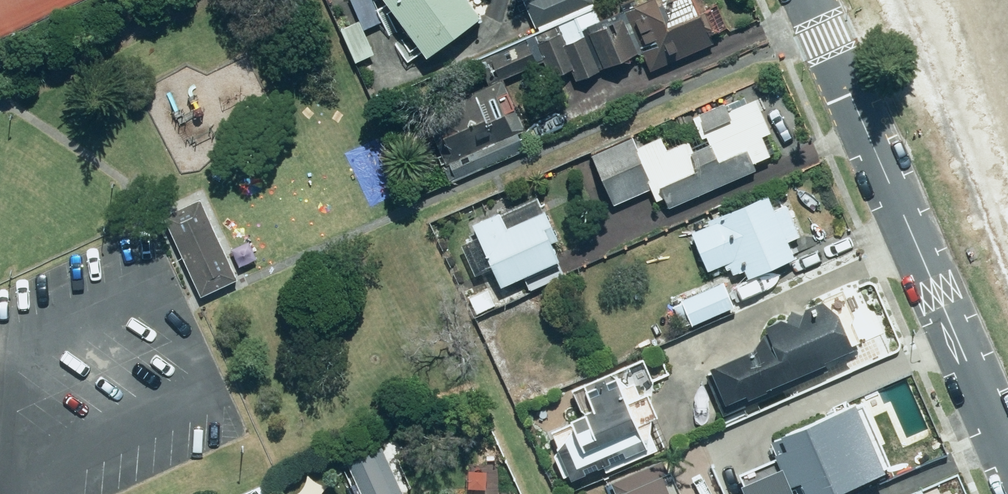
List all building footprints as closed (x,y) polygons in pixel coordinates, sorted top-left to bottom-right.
[(371,0),(350,0),(359,18),(339,28),(357,65),(376,56),(364,31),(382,23),(371,0)] [(424,57),(478,19),(464,0),(383,0),(424,57)] [(595,13),(590,0),(523,0),(538,36),(595,13)] [(641,53),(647,70),(711,44),(706,32),(725,25),(718,8),(701,15),(695,0),(691,0),(659,13),(654,1),(624,14),(641,53)] [(641,53),(624,14),(599,24),(595,13),(538,36),(535,38),(551,76),(571,68),(576,80),(641,53)] [(460,111),(433,122),(445,152),(440,153),(453,184),(514,158),(505,138),(525,130),(503,78),(536,65),(526,43),(481,62),(485,71),(449,85),(460,111)] [(630,138),(590,156),(611,204),(649,187),(659,212),(755,171),(752,164),(768,157),(760,139),(770,135),(754,99),(727,110),(724,103),(697,115),(710,145),(691,153),(686,141),(667,149),(661,135),(634,147),(630,138)] [(201,196),(166,211),(202,294),(237,278),(201,196)] [(793,260),(786,242),(799,236),(787,206),(773,212),(766,196),(688,229),(705,270),(728,260),(742,295),(766,286),(760,273),(793,260)] [(475,236),(460,244),(474,274),(490,266),(499,285),(522,275),(529,290),(562,274),(549,247),(559,243),(544,211),(506,229),(497,211),(469,225),(475,236)] [(680,300),(690,325),(733,308),(723,283),(680,300)] [(744,394),(747,400),(856,341),(841,312),(833,316),(821,302),(781,323),(778,318),(761,327),(764,334),(745,352),(707,372),(724,404),(744,394)] [(571,393),(582,416),(550,432),(559,450),(551,454),(562,477),(598,459),(605,473),(654,449),(641,423),(655,417),(645,398),(656,393),(650,382),(668,373),(657,351),(571,393)] [(742,493),(830,493),(891,466),(882,447),(888,444),(876,418),(864,424),(856,406),(772,445),(783,469),(739,489),(742,493)] [(381,447),(346,463),(360,493),(403,493),(381,447)] [(610,483),(615,493),(669,493),(656,463),(610,483)]
